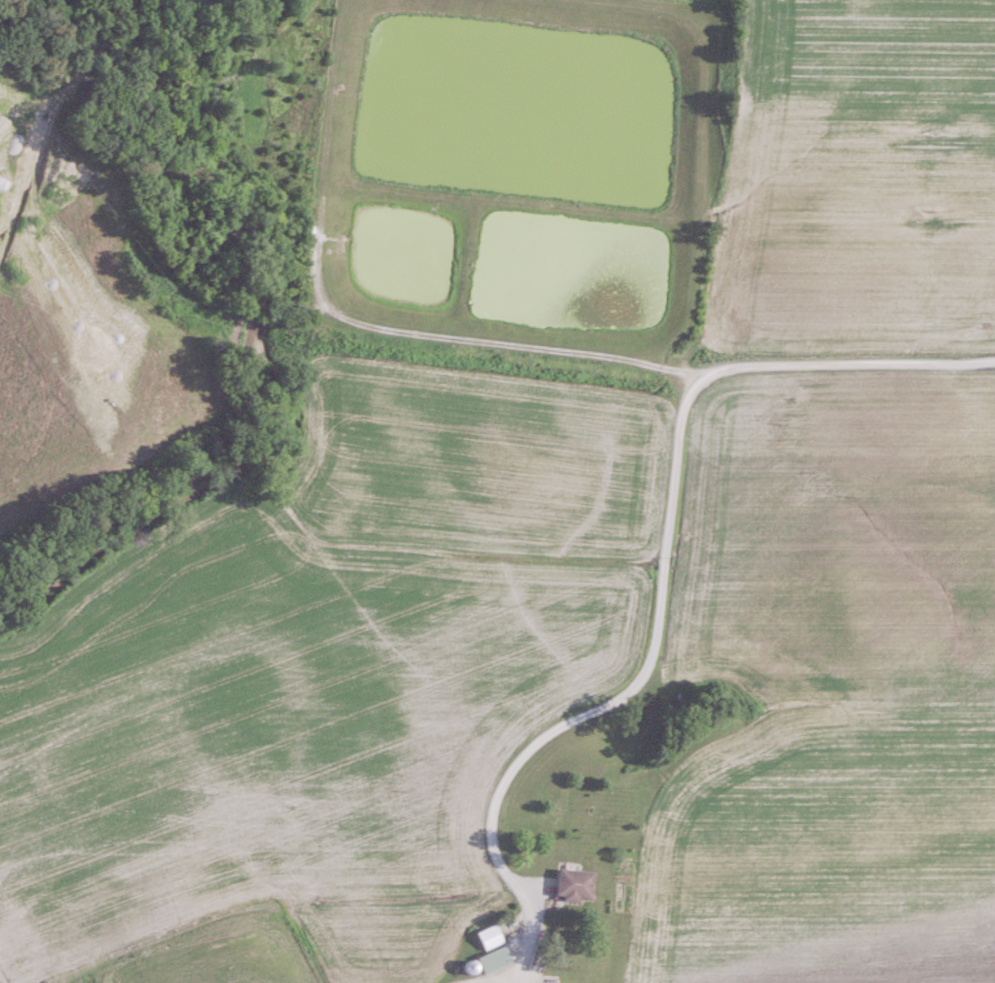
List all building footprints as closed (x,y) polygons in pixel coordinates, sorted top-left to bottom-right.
[(592,903),(595,872),(560,869),(557,899),(592,903)] [(505,942),(496,924),(478,932),(486,950),(505,942)] [(486,974),(513,962),(505,945),(479,957),(486,974)]
